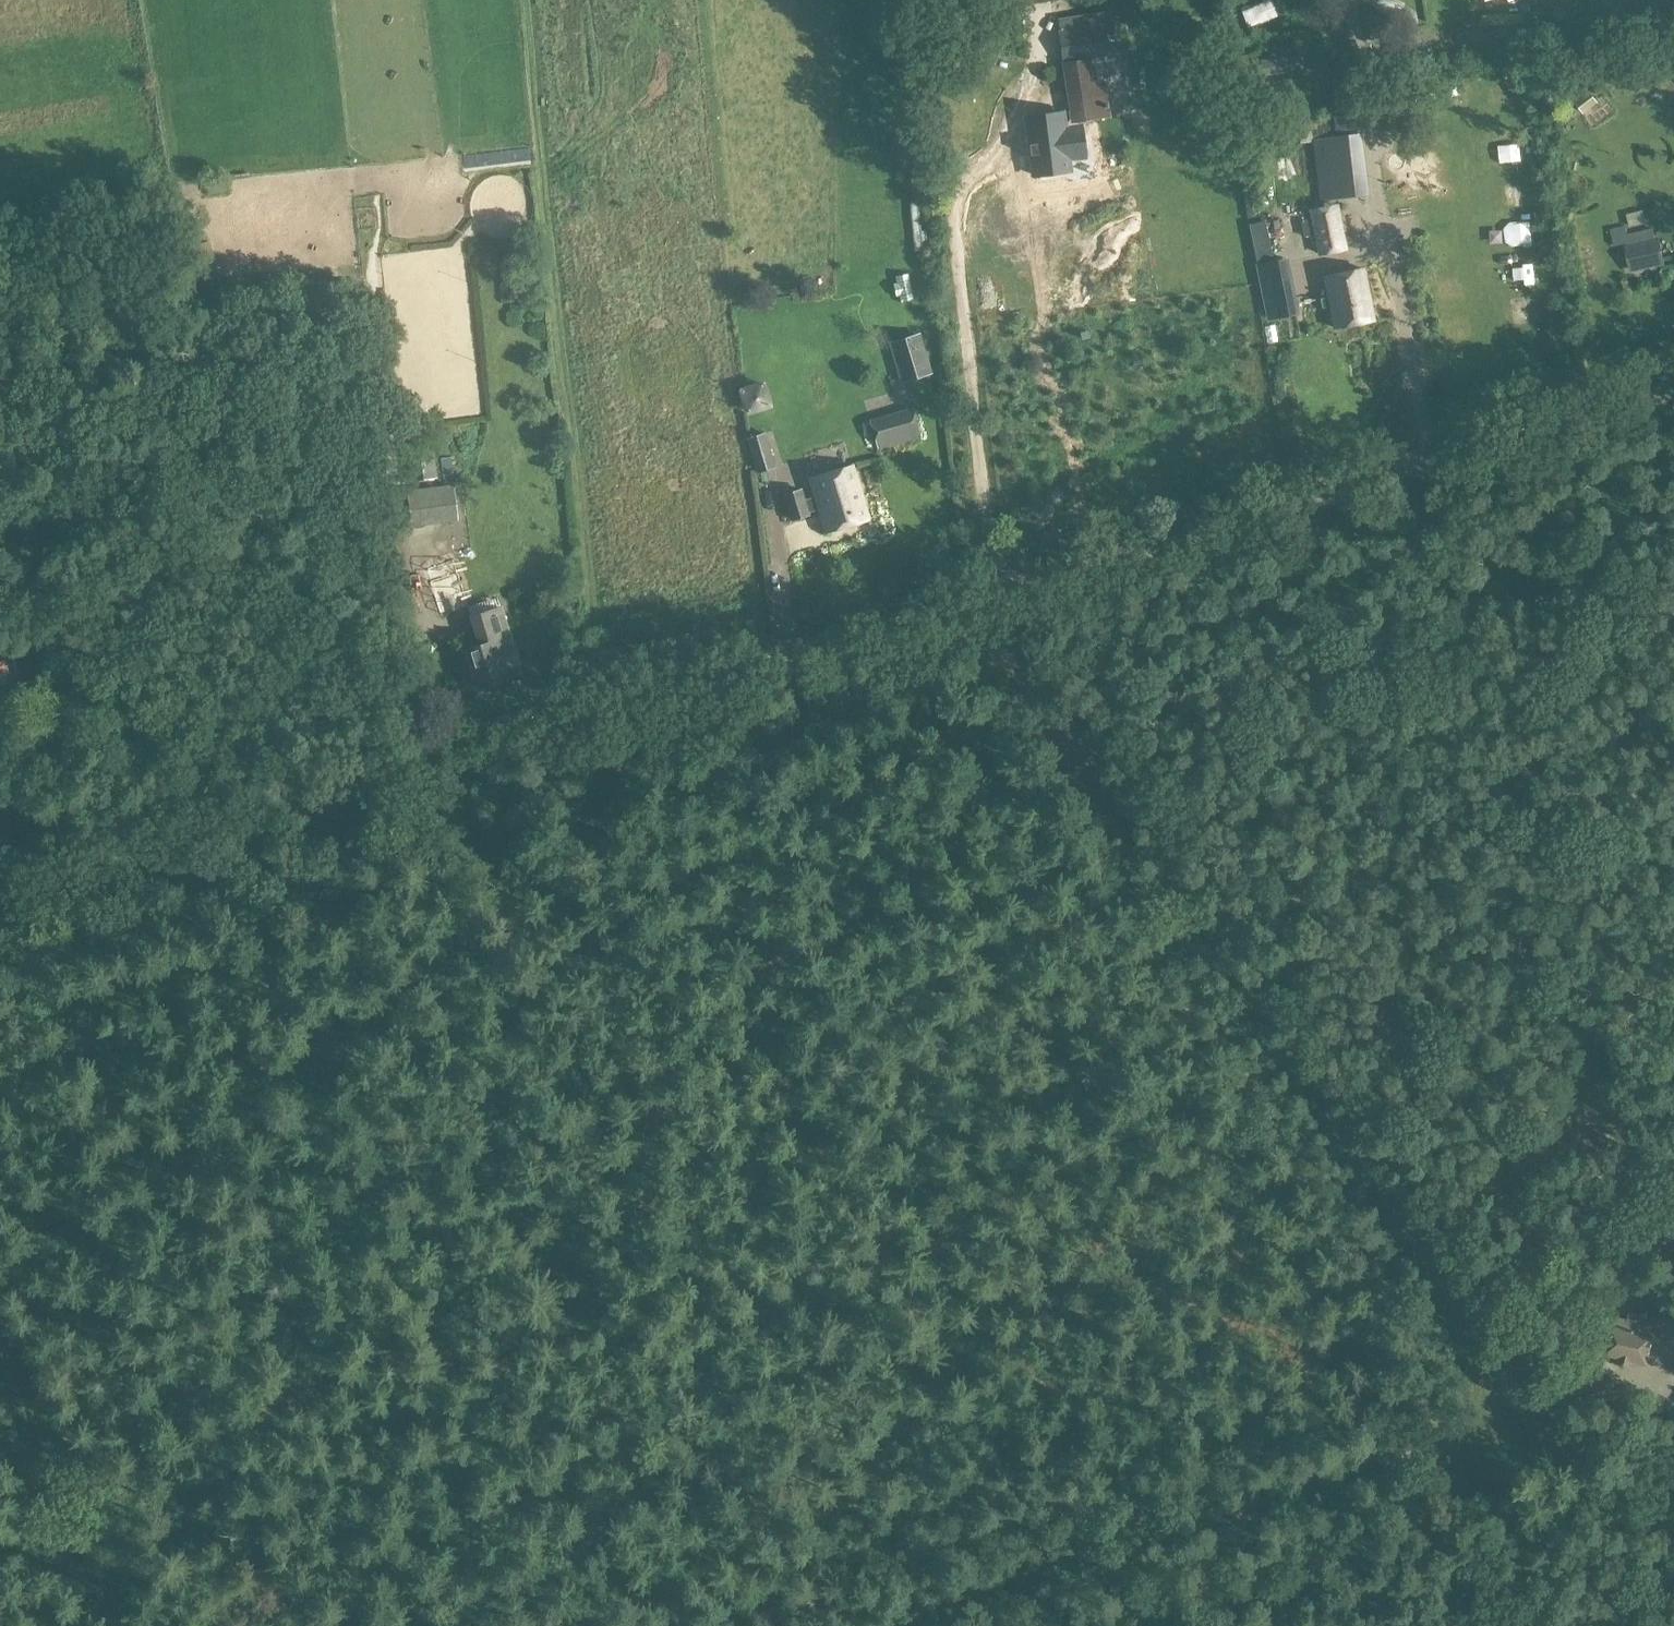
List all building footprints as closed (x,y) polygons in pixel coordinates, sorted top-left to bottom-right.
[(1396,19),(1405,8),(1396,0),(1375,0),(1396,19)] [(1244,16),(1248,27),(1275,17),(1271,6),(1244,16)] [(1060,34),(1064,58),(1104,53),(1101,29),(1113,27),(1111,12),(1085,16),(1087,30),(1060,34)] [(1357,115),(1338,117),(1339,131),(1359,129),(1357,115)] [(1073,129),(1038,134),(1043,172),(1078,168),(1073,129)] [(1369,196),(1361,133),(1312,139),(1319,202),(1369,196)] [(1348,249),(1338,203),(1308,210),(1318,255),(1348,249)] [(1652,221),(1631,227),(1634,238),(1655,232),(1652,221)] [(1273,259),(1265,222),(1249,225),(1257,262),(1273,259)] [(1631,273),(1664,265),(1658,239),(1625,246),(1631,273)] [(1299,314),(1288,258),(1256,264),(1267,320),(1299,314)] [(1335,327),(1374,319),(1363,268),(1324,276),(1335,327)] [(1445,315),(1455,313),(1450,294),(1440,296),(1445,315)] [(932,373),(920,333),(889,342),(901,383),(932,373)] [(762,393),(746,395),(750,428),(765,427),(762,393)] [(912,407),(869,420),(879,451),(922,438),(912,407)] [(776,467),(765,432),(747,438),(758,473),(776,467)] [(414,477),(435,475),(431,441),(410,443),(414,477)] [(868,518),(852,466),(810,479),(826,530),(868,518)] [(410,521),(460,515),(457,488),(407,494),(410,521)] [(810,514),(802,488),(783,494),(790,520),(810,514)] [(426,569),(441,614),(468,605),(453,560),(426,569)] [(500,607),(472,616),(480,644),(466,648),(477,688),(505,680),(498,655),(513,651),(500,607)] [(0,667),(0,686),(3,695),(17,690),(12,673),(9,674),(6,665),(0,667)] [(966,737),(969,748),(979,745),(976,735),(966,737)] [(1604,1355),(1647,1365),(1658,1316),(1642,1313),(1638,1332),(1611,1326),(1604,1355)]
